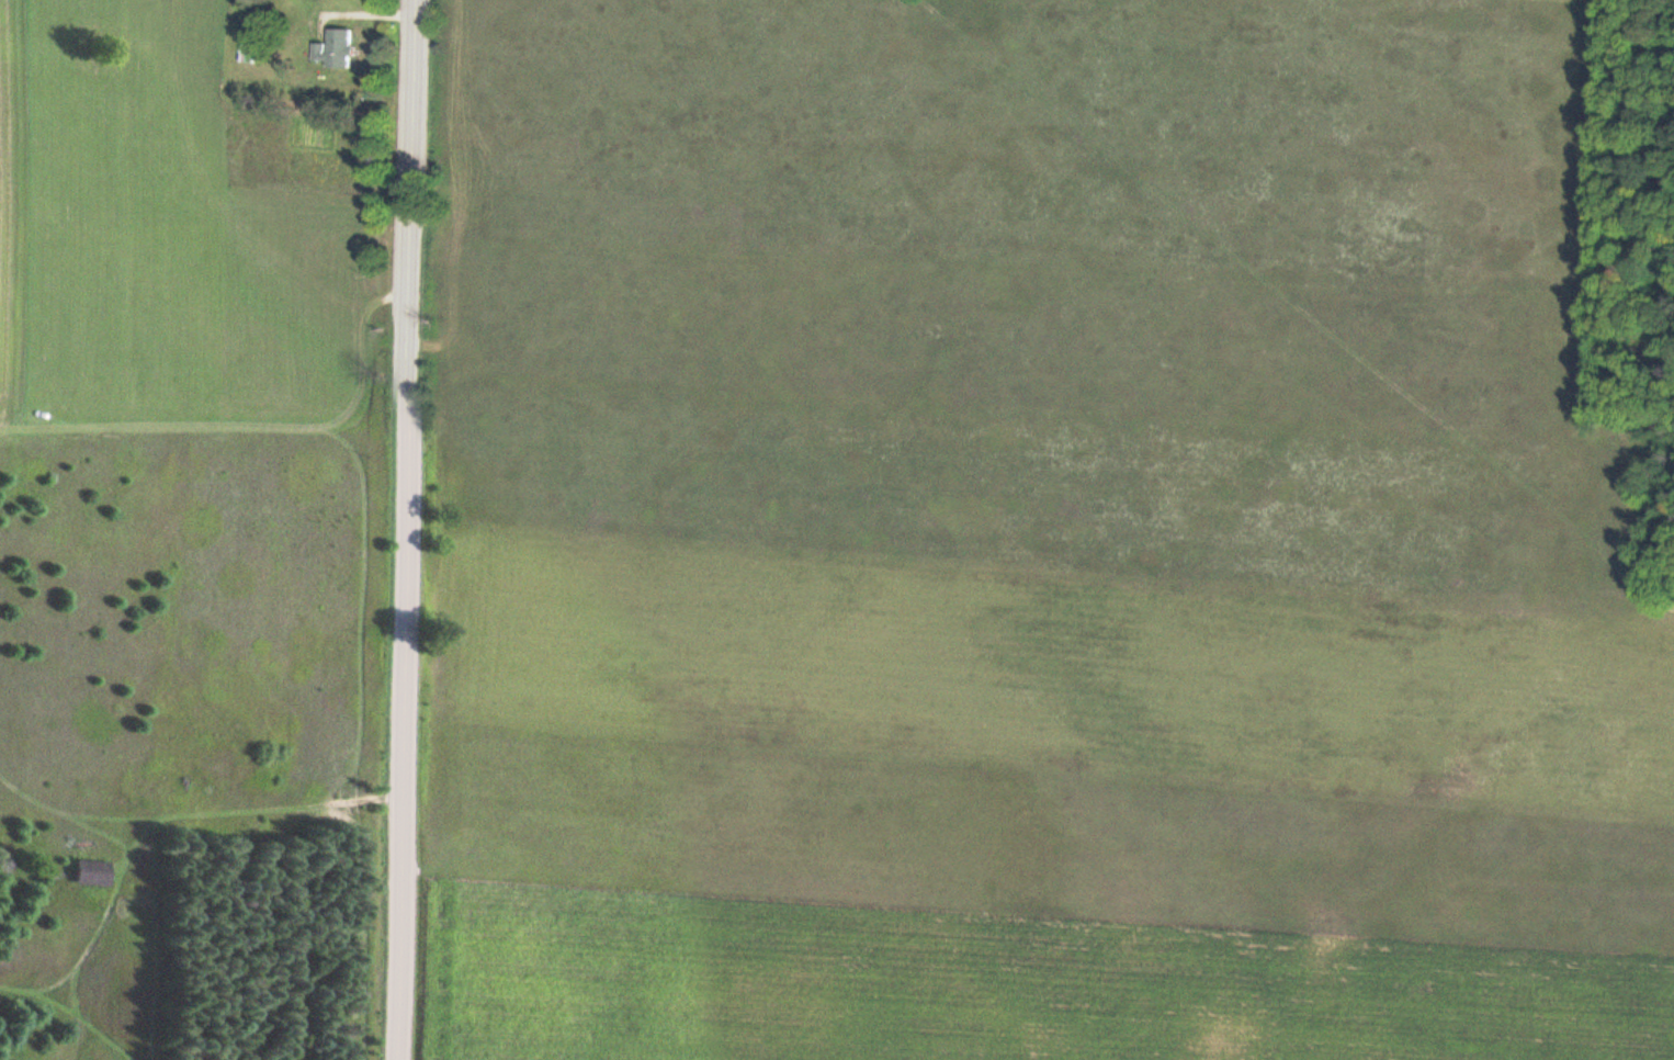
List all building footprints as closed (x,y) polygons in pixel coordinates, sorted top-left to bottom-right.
[(351,29),(328,29),(328,43),(314,43),(313,60),(328,60),(328,66),(351,66),(351,29)] [(108,860),(73,860),(73,884),(108,884),(108,860)]
